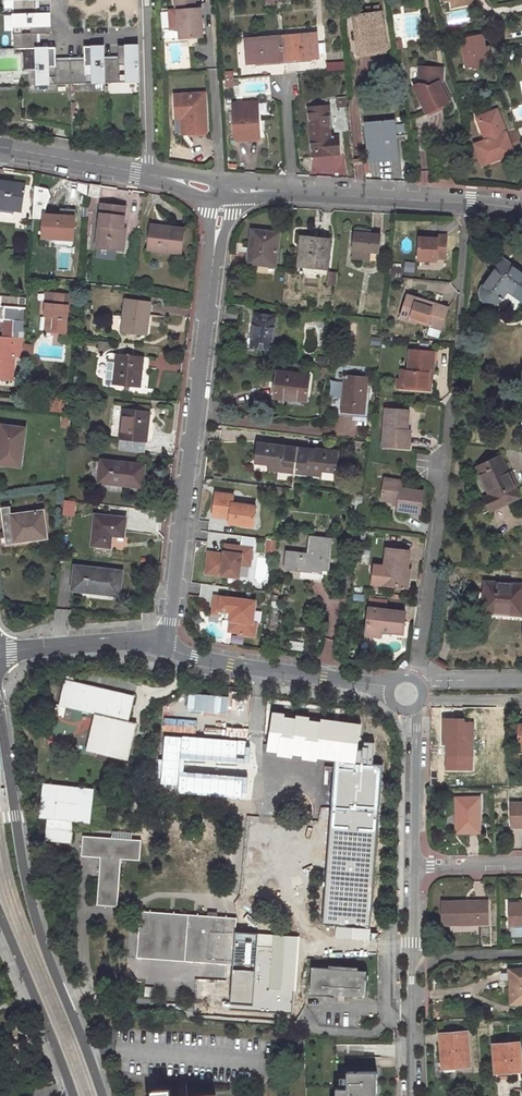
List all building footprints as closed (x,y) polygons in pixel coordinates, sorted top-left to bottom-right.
[(13,15),(36,14),(36,0),(13,0),(13,15)] [(176,39),(199,39),(199,10),(193,10),(193,0),(173,0),(173,11),(176,11),(176,39)] [(37,48),(37,34),(50,33),(50,14),(36,14),(13,15),(14,49),(36,48),(37,48)] [(386,52),(382,14),(353,18),(358,56),(386,52)] [(165,40),(175,40),(175,30),(165,30),(165,40)] [(245,65),(316,59),(314,36),(243,42),(245,65)] [(486,50),(483,37),(462,42),(468,69),(489,65),(486,50)] [(105,83),(139,82),(138,45),(119,46),(119,59),(104,60),(105,83)] [(105,83),(104,60),(104,46),(84,47),(85,60),(70,61),(71,84),(105,83)] [(71,84),(70,61),(56,61),(55,47),(37,48),(36,48),(37,85),(71,84)] [(241,66),(242,74),(280,72),(280,63),(241,66)] [(441,71),(422,71),(423,88),(419,89),(430,117),(451,109),(442,86),(441,71)] [(445,71),(441,71),(442,86),(451,109),(455,107),(446,84),(445,71)] [(175,96),(176,116),(186,116),(187,136),(207,135),(204,95),(175,96)] [(257,138),(255,102),(233,104),(235,139),(257,138)] [(331,134),(329,109),(308,111),(312,155),(332,153),(333,157),(338,156),(335,134),(331,134)] [(521,151),(521,145),(516,129),(505,133),(496,110),(486,114),(488,118),(477,122),(485,141),(474,145),(482,166),(521,151)] [(181,120),(182,136),(187,136),(186,116),(176,116),(176,120),(181,120)] [(396,159),(392,121),(366,124),(369,162),(396,159)] [(25,187),(0,183),(0,209),(20,212),(25,187)] [(100,186),(90,184),(89,196),(99,197),(100,186)] [(121,230),(124,208),(101,206),(96,248),(116,250),(118,230),(121,230)] [(74,239),(75,220),(62,219),(62,216),(45,214),(43,237),(74,239)] [(181,252),(184,228),(151,225),(148,248),(181,252)] [(121,230),(118,230),(116,250),(123,251),(125,231),(121,230)] [(274,266),(278,233),(253,230),(249,263),(274,266)] [(381,251),(382,233),(355,232),(354,249),(372,250),(381,251)] [(430,238),(420,237),(419,261),(438,262),(438,258),(446,259),(447,236),(439,236),(438,239),(430,238)] [(323,270),(326,242),(301,239),(298,267),(323,270)] [(502,258),(481,286),(480,288),(479,291),(479,295),(479,298),(485,302),(487,302),(490,302),(494,300),(496,299),(498,297),(502,299),(503,297),(501,293),(504,289),(506,288),(511,291),(520,298),(521,295),(521,273),(502,258)] [(68,331),(70,304),(74,304),(74,291),(47,289),(46,315),(48,315),(54,315),(54,330),(68,331)] [(442,329),(449,308),(409,294),(401,316),(442,329)] [(150,301),(126,298),(122,330),(143,332),(145,315),(149,315),(150,301)] [(5,320),(4,338),(0,337),(0,351),(25,353),(25,350),(25,343),(28,307),(0,305),(0,320),(5,320)] [(253,347),(272,349),(276,318),(257,316),(257,314),(240,312),(238,331),(254,333),(253,347)] [(25,343),(25,350),(33,351),(34,343),(25,343)] [(433,367),(435,351),(410,349),(409,368),(402,368),(401,378),(406,379),(405,387),(430,388),(431,377),(429,377),(430,367),(433,367)] [(11,379),(13,357),(24,357),(25,354),(25,353),(0,351),(0,379),(11,379)] [(141,387),(145,356),(117,354),(114,384),(141,387)] [(304,402),(308,376),(277,373),(274,399),(304,402)] [(362,416),(366,381),(340,378),(337,413),(362,416)] [(48,412),(68,414),(69,399),(49,397),(48,412)] [(409,408),(386,406),(383,444),(403,445),(404,427),(407,427),(409,408)] [(147,441),(148,411),(122,409),(120,440),(147,441)] [(26,429),(0,426),(0,446),(1,446),(0,452),(0,463),(21,465),(26,429)] [(256,445),(255,465),(278,467),(277,472),(289,473),(289,468),(295,469),(297,449),(256,445)] [(336,453),(297,449),(295,469),(299,469),(299,474),(311,475),(311,470),(334,473),(336,453)] [(519,496),(500,455),(476,466),(489,494),(484,497),(490,510),(519,496)] [(141,489),(144,465),(103,460),(99,484),(141,489)] [(420,509),(423,487),(401,484),(401,477),(384,475),(381,497),(398,499),(397,507),(420,509)] [(232,497),(214,495),(211,519),(228,521),(228,526),(252,529),(254,508),(231,506),(232,497)] [(63,501),(63,515),(74,515),(74,501),(63,501)] [(6,544),(14,543),(10,515),(9,506),(1,507),(6,544)] [(46,539),(43,511),(10,515),(14,543),(46,539)] [(122,538),(124,519),(94,515),(90,546),(108,548),(110,536),(122,538)] [(284,569),(314,572),(314,569),(327,570),(330,541),(310,539),(308,556),(287,553),(284,569)] [(405,582),(409,545),(387,543),(385,563),(378,562),(376,579),(405,582)] [(223,557),(207,555),(204,576),(237,580),(239,566),(249,567),(250,550),(231,548),(231,552),(223,551),(223,557)] [(118,595),(121,571),(75,567),(73,590),(118,595)] [(519,614),(521,586),(484,582),(481,606),(506,608),(506,613),(519,614)] [(247,602),(248,598),(215,593),(213,607),(231,609),(230,618),(229,628),(239,630),(239,631),(255,633),(256,620),(252,620),(255,603),(247,602)] [(382,628),(403,630),(405,606),(386,604),(387,595),(371,594),(367,624),(383,626),(382,628)] [(213,607),(212,610),(225,612),(225,617),(230,618),(231,609),(213,607)] [(63,686),(58,711),(93,718),(86,755),(127,763),(135,726),(126,725),(131,699),(63,686)] [(361,724),(271,712),(266,752),(355,764),(361,724)] [(471,755),(471,723),(462,723),(462,720),(444,719),(443,739),(447,739),(447,744),(447,755),(471,755)] [(239,736),(167,730),(165,749),(238,755),(239,736)] [(43,787),(40,820),(48,821),(46,842),(54,843),(55,840),(64,840),(63,844),(71,845),(74,823),(90,824),(93,791),(43,787)] [(477,834),(477,799),(454,799),(454,816),(457,816),(457,833),(477,834)] [(510,805),(510,827),(521,827),(521,805),(510,805)] [(371,929),(380,814),(333,810),(324,926),(371,929)] [(139,861),(141,842),(83,838),(82,857),(100,859),(97,907),(117,908),(121,860),(139,861)] [(485,925),(485,902),(441,903),(442,926),(459,926),(459,924),(477,924),(477,925),(485,925)] [(508,905),(509,928),(512,928),(521,928),(521,904),(508,905)] [(137,959),(234,966),(233,982),(255,984),(259,936),(236,935),(237,920),(141,913),(137,959)] [(512,936),(521,936),(521,928),(512,928),(512,936)] [(365,998),(367,973),(312,969),(310,994),(365,998)] [(507,970),(508,1005),(521,1004),(521,969),(507,970)] [(233,982),(231,1006),(253,1007),(255,984),(233,982)] [(469,1067),(467,1033),(441,1034),(442,1069),(469,1067)] [(521,1072),(519,1045),(494,1046),(496,1074),(521,1072)] [(370,1075),(344,1075),(344,1092),(332,1092),(332,1095),(370,1095),(370,1075)]
